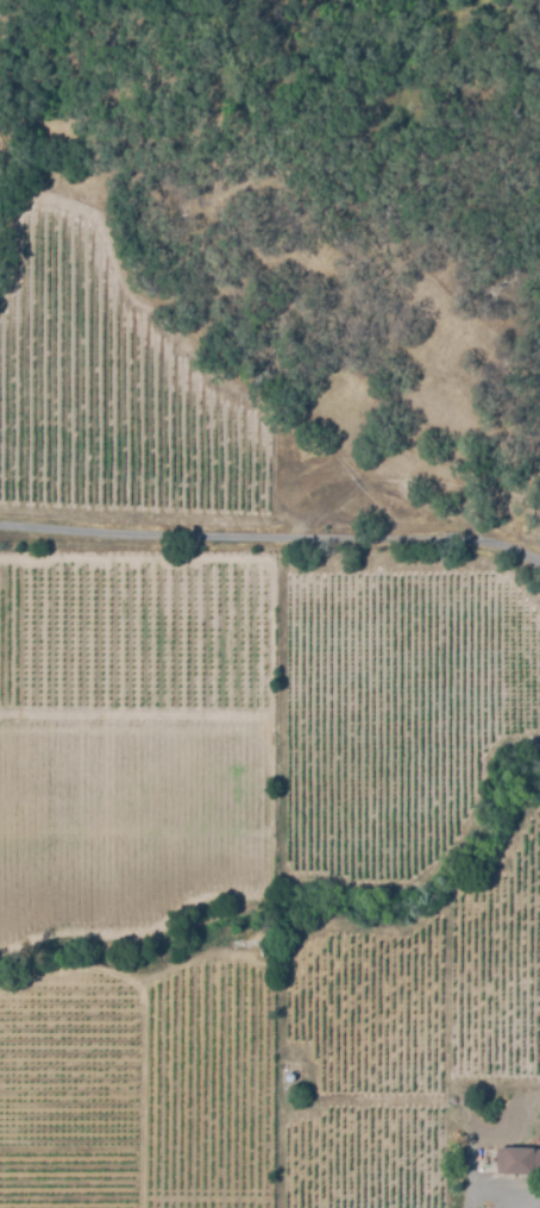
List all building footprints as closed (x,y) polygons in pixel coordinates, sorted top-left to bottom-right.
[(533,1150),(539,1150),(539,1173),(496,1172),(497,1147),(533,1148),(533,1150)]
